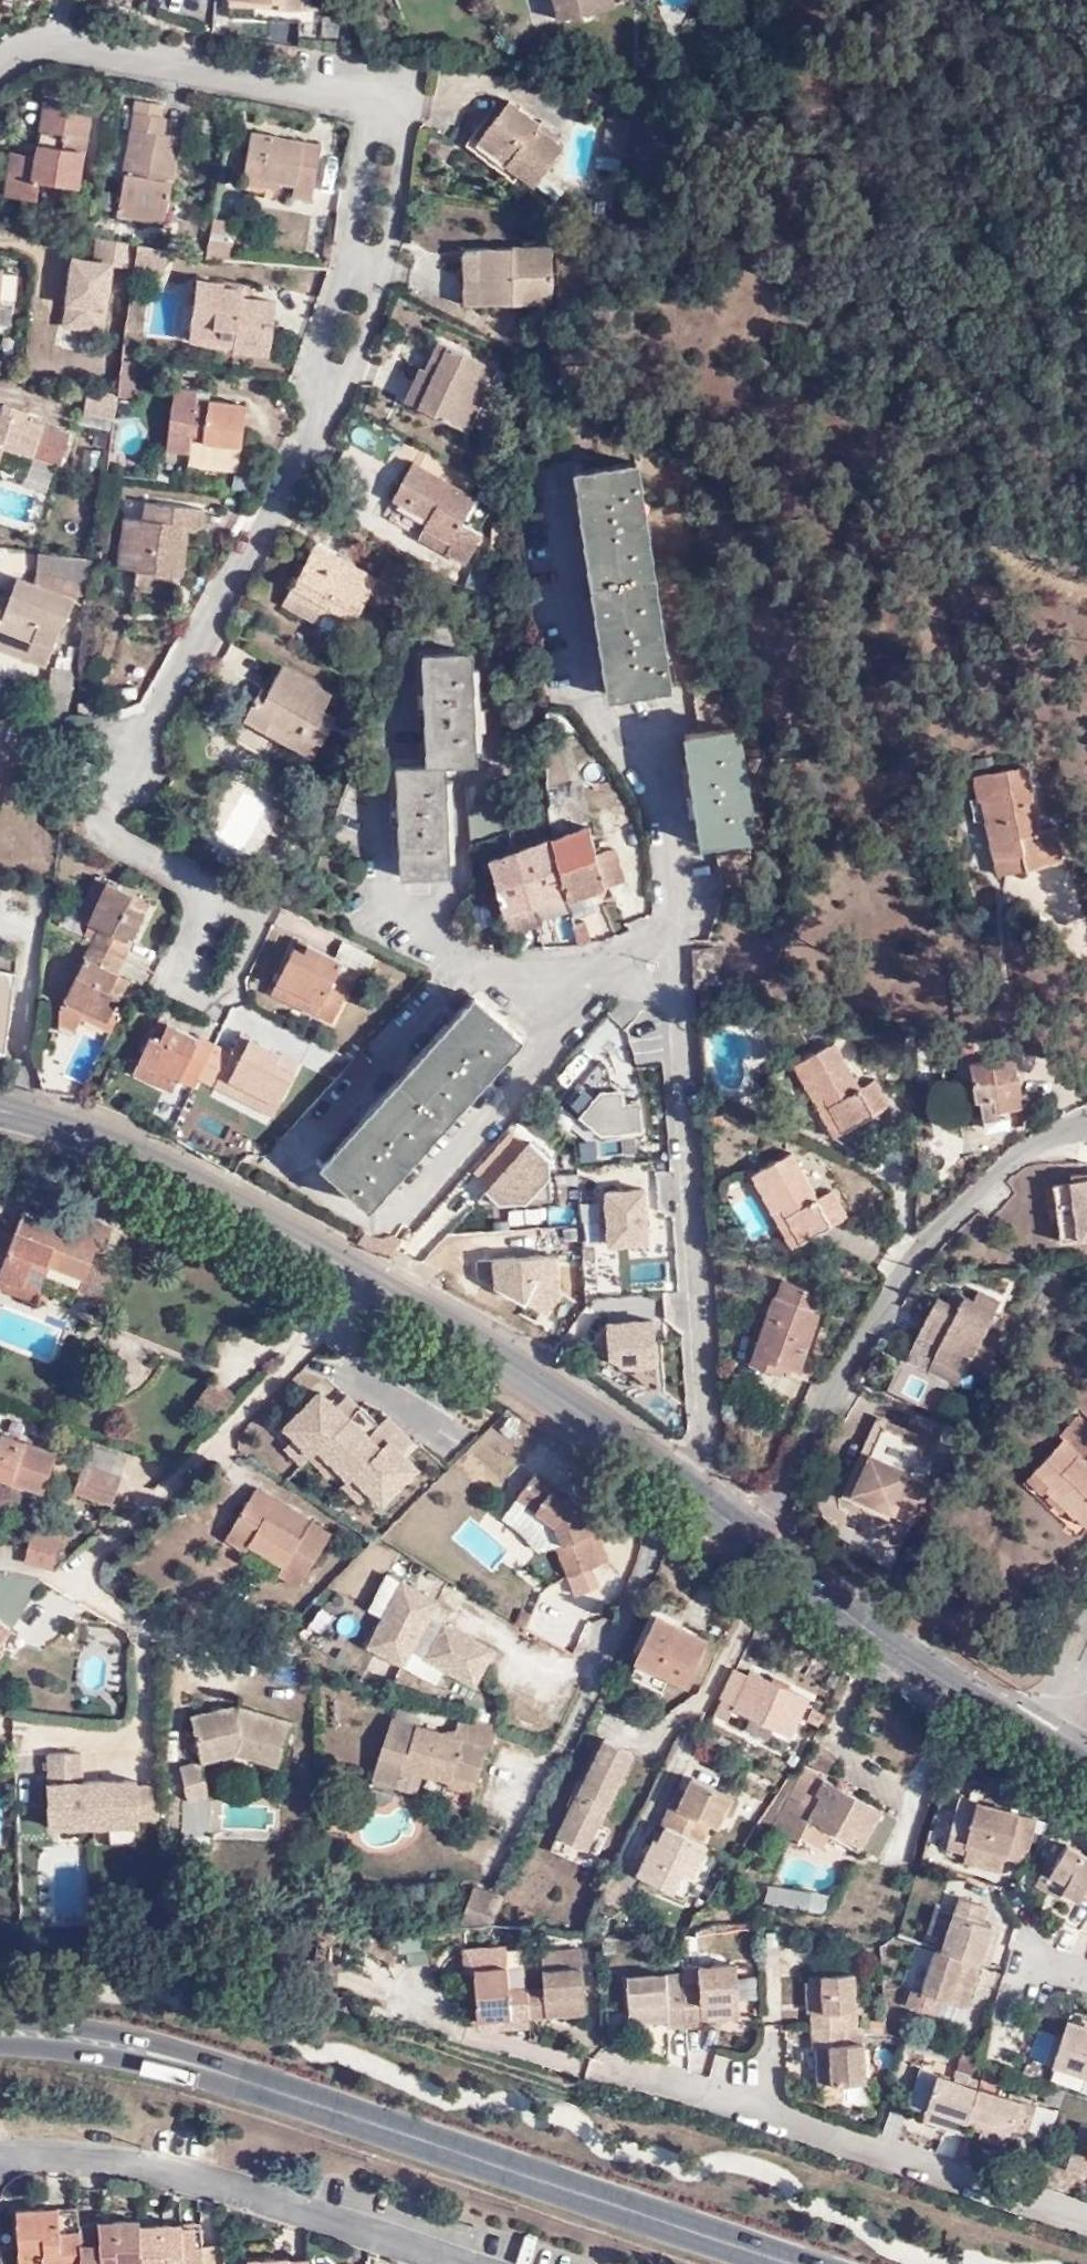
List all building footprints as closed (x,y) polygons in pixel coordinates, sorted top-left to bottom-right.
[(227,4),(303,11),(304,0),(228,0),(227,4)] [(558,21),(616,7),(614,0),(553,0),(558,21)] [(117,214),(165,222),(180,137),(164,134),(167,117),(162,116),(164,105),(136,99),(117,214)] [(505,164),(519,175),(534,187),(564,148),(538,128),(540,124),(509,100),(481,136),(510,158),(505,164)] [(92,108),(45,101),(36,157),(12,151),(5,193),(35,198),(38,180),(79,186),(92,108)] [(323,145),(251,132),(242,182),(279,190),(280,184),(294,185),(291,198),(313,201),(323,145)] [(513,181),(519,175),(505,164),(510,158),(481,136),(472,148),(513,181)] [(206,259),(231,261),(233,242),(227,241),(232,222),(214,218),(206,259)] [(130,245),(96,238),(94,258),(105,261),(104,266),(115,268),(131,269),(130,245)] [(170,251),(137,245),(135,269),(166,275),(170,251)] [(552,247),(465,248),(465,305),(553,303),(552,247)] [(104,266),(73,261),(64,328),(106,334),(115,268),(104,266)] [(235,337),(272,342),(277,302),(244,297),(244,289),(223,286),(223,282),(198,279),(190,339),(234,345),(235,337)] [(271,354),(272,342),(235,337),(234,345),(234,349),(271,354)] [(439,340),(430,359),(439,362),(418,407),(467,431),(496,369),(447,344),(439,340)] [(439,362),(430,359),(425,369),(420,367),(404,401),(418,407),(439,362)] [(116,394),(129,396),(134,363),(121,361),(116,394)] [(196,391),(174,388),(166,449),(189,452),(191,440),(242,446),(247,406),(195,399),(196,391)] [(84,415),(114,421),(118,397),(88,391),(84,415)] [(61,464),(71,434),(27,420),(29,412),(9,405),(7,415),(0,413),(0,445),(61,464)] [(668,687),(637,460),(571,469),(602,696),(668,687)] [(451,542),(446,552),(466,563),(481,536),(462,525),(477,499),(413,462),(392,498),(429,518),(424,527),(451,542)] [(136,570),(175,576),(182,526),(183,525),(200,528),(203,509),(146,501),(143,519),(125,516),(118,566),(136,568),(136,570)] [(418,537),(446,552),(451,542),(424,527),(418,537)] [(397,616),(418,579),(388,562),(378,579),(316,544),(292,585),(329,606),(355,621),(367,599),(397,616)] [(97,557),(38,550),(37,570),(93,586),(97,557)] [(76,597),(93,593),(93,586),(37,570),(32,582),(75,599),(76,597)] [(173,590),(175,576),(136,570),(134,586),(173,590)] [(75,599),(32,582),(18,577),(10,598),(2,620),(0,620),(0,638),(29,649),(26,658),(47,666),(64,622),(66,623),(75,599)] [(319,624),(329,606),(292,585),(283,603),(319,624)] [(10,598),(0,594),(0,620),(2,620),(10,598)] [(26,658),(29,649),(0,638),(0,649),(26,658)] [(462,655),(409,657),(414,766),(381,768),(386,879),(439,877),(434,768),(467,767),(462,655)] [(333,693),(283,665),(262,702),(255,697),(243,719),(314,759),(337,717),(323,709),(333,693)] [(691,680),(699,733),(734,728),(726,675),(691,680)] [(41,719),(68,722),(71,693),(45,690),(41,719)] [(700,845),(716,843),(751,838),(749,825),(754,823),(742,740),(736,742),(734,728),(699,733),(682,737),(700,845)] [(1022,854),(1025,869),(1062,861),(1055,828),(1039,832),(1027,768),(974,777),(978,800),(983,799),(994,859),(995,859),(1022,854)] [(469,810),(469,844),(526,824),(520,791),(469,810)] [(567,897),(568,902),(625,882),(616,847),(597,853),(590,825),(550,839),(567,897)] [(723,895),(758,891),(751,838),(716,843),(723,895)] [(530,907),(567,897),(550,839),(515,851),(530,907)] [(504,914),(530,907),(515,851),(489,860),(504,914)] [(77,917),(87,922),(107,882),(97,877),(77,917)] [(98,927),(92,941),(124,957),(131,943),(149,903),(107,882),(87,922),(98,927)] [(535,923),(530,907),(504,914),(509,930),(535,923)] [(592,942),(586,923),(572,927),(579,946),(592,942)] [(305,950),(308,945),(298,940),(295,945),(305,950)] [(124,957),(92,941),(64,1000),(85,1010),(108,1021),(112,1012),(121,993),(110,988),(117,972),(124,957)] [(322,1003),(335,978),(343,962),(308,945),(305,950),(305,951),(294,946),(277,981),(322,1003)] [(724,946),(691,948),(694,986),(727,985),(724,946)] [(17,972),(0,971),(0,1052),(6,1054),(17,972)] [(110,988),(121,993),(128,978),(117,972),(110,988)] [(351,986),(335,978),(322,1003),(316,1015),(332,1022),(351,986)] [(316,1015),(322,1003),(277,981),(271,992),(316,1015)] [(85,1010),(64,1000),(59,1009),(59,1024),(75,1032),(82,1018),(85,1010)] [(520,1042),(477,1002),(326,1166),(369,1206),(520,1042)] [(82,1018),(109,1031),(117,1015),(112,1012),(108,1021),(85,1010),(82,1018)] [(165,1030),(168,1022),(160,1017),(156,1026),(165,1030)] [(184,1070),(199,1077),(214,1044),(168,1022),(165,1030),(156,1026),(139,1060),(179,1080),(184,1070)] [(245,1046),(249,1037),(240,1033),(236,1042),(245,1046)] [(214,1044),(199,1077),(216,1085),(221,1075),(229,1079),(279,1105),(301,1062),(249,1037),(245,1046),(236,1042),(231,1052),(214,1044)] [(824,1097),(843,1133),(891,1107),(876,1079),(860,1088),(835,1042),(794,1064),(815,1103),(824,1097)] [(336,1063),(317,1054),(310,1068),(330,1078),(336,1063)] [(1008,1109),(1022,1107),(1019,1079),(1016,1079),(1014,1059),(973,1063),(976,1101),(980,1101),(982,1128),(1010,1125),(1008,1109)] [(174,1090),(179,1080),(139,1060),(133,1070),(174,1090)] [(603,1060),(569,1103),(605,1140),(646,1137),(643,1108),(626,1110),(626,1096),(603,1060)] [(274,1114),(279,1105),(229,1079),(221,1075),(216,1085),(274,1114)] [(833,1138),(843,1133),(824,1097),(815,1103),(833,1138)] [(1023,1123),(1022,1107),(1008,1109),(1010,1125),(1023,1123)] [(551,1165),(528,1148),(485,1197),(495,1200),(504,1210),(531,1208),(552,1182),(551,1165)] [(751,1174),(773,1213),(781,1208),(801,1243),(848,1217),(832,1189),(817,1198),(792,1152),(751,1174)] [(1053,1184),(1061,1242),(1086,1238),(1086,1179),(1053,1184)] [(654,1192),(606,1194),(611,1252),(652,1249),(653,1239),(676,1236),(674,1217),(661,1206),(661,1199),(654,1192)] [(13,1237),(1,1267),(0,1269),(0,1279),(38,1295),(50,1264),(83,1278),(93,1254),(97,1243),(104,1246),(112,1226),(59,1204),(51,1224),(22,1212),(15,1230),(13,1237)] [(781,1208),(773,1213),(792,1248),(801,1243),(781,1208)] [(13,1237),(1,1231),(0,1233),(0,1266),(1,1267),(13,1237)] [(554,1253),(479,1259),(480,1281),(528,1312),(549,1319),(564,1295),(554,1253)] [(112,1261),(93,1254),(83,1278),(77,1293),(96,1300),(112,1261)] [(817,1291),(781,1278),(750,1361),(780,1373),(783,1366),(799,1373),(820,1313),(811,1309),(817,1291)] [(0,1279),(0,1289),(34,1302),(38,1295),(0,1279)] [(938,1296),(912,1346),(934,1357),(928,1369),(958,1385),(968,1365),(986,1375),(1003,1343),(984,1333),(1001,1300),(980,1289),(975,1299),(965,1295),(959,1307),(948,1301),(938,1296)] [(965,1295),(953,1290),(948,1301),(959,1307),(965,1295)] [(652,1325),(603,1328),(606,1364),(621,1375),(654,1369),(652,1325)] [(928,1369),(934,1357),(912,1346),(907,1358),(928,1369)] [(423,1472),(406,1455),(323,1398),(285,1435),(386,1512),(423,1472)] [(1086,1528),(1086,1526),(1086,1462),(1086,1461),(1086,1460),(1086,1420),(1079,1412),(1060,1433),(1063,1437),(1024,1479),(1040,1493),(1044,1489),(1086,1528)] [(851,1493),(915,1520),(945,1454),(882,1426),(851,1493)] [(1,1435),(0,1438),(24,1447),(26,1442),(2,1434),(1,1435)] [(43,1494),(57,1453),(26,1442),(24,1447),(0,1438),(0,1479),(43,1494)] [(122,1476),(83,1463),(73,1492),(112,1505),(122,1476)] [(563,1545),(557,1547),(568,1577),(598,1565),(587,1536),(599,1530),(592,1511),(583,1504),(535,1472),(517,1498),(535,1511),(555,1524),(563,1545)] [(289,1521),(294,1511),(256,1487),(224,1538),(244,1550),(248,1544),(283,1566),(278,1574),(299,1586),(331,1534),(312,1522),(306,1532),(289,1521)] [(312,1522),(294,1511),(289,1521),(306,1532),(312,1522)] [(554,1549),(557,1547),(563,1545),(555,1524),(535,1511),(530,1519),(546,1531),(554,1549)] [(32,1526),(26,1550),(23,1563),(53,1570),(62,1534),(32,1526)] [(39,1578),(29,1576),(0,1573),(0,1643),(39,1578)] [(451,1616),(407,1581),(367,1651),(405,1671),(414,1655),(477,1691),(496,1655),(445,1625),(451,1616)] [(637,1661),(657,1672),(685,1685),(708,1638),(656,1613),(633,1660),(637,1661)] [(651,1685),(657,1672),(637,1661),(630,1676),(651,1685)] [(735,1669),(713,1715),(726,1720),(732,1708),(791,1735),(808,1697),(750,1670),(748,1675),(735,1669)] [(223,1719),(221,1708),(191,1716),(201,1763),(239,1754),(278,1768),(292,1722),(236,1705),(238,1716),(223,1719)] [(236,1705),(221,1708),(223,1719),(238,1716),(236,1705)] [(498,1728),(460,1716),(455,1736),(389,1718),(372,1779),(400,1786),(404,1771),(450,1783),(451,1780),(476,1787),(487,1749),(492,1750),(498,1728)] [(634,1753),(604,1739),(578,1793),(559,1835),(587,1850),(634,1753)] [(812,1766),(826,1773),(837,1756),(821,1748),(812,1766)] [(81,1753),(49,1754),(53,1837),(142,1836),(141,1824),(161,1824),(160,1786),(85,1790),(81,1753)] [(209,1797),(201,1763),(182,1766),(190,1802),(209,1797)] [(810,1819),(864,1848),(884,1812),(805,1769),(772,1828),(798,1842),(810,1819)] [(723,1815),(732,1797),(691,1777),(684,1791),(676,1807),(670,1804),(660,1822),(665,1825),(703,1842),(711,1824),(718,1827),(723,1815)] [(451,1780),(450,1783),(449,1788),(474,1795),(476,1787),(451,1780)] [(676,1807),(684,1791),(677,1788),(670,1804),(676,1807)] [(740,1801),(732,1797),(723,1815),(731,1819),(740,1801)] [(966,1853),(1006,1863),(1018,1816),(1019,1811),(976,1800),(971,1817),(955,1813),(946,1847),(963,1852),(966,1853)] [(1051,1821),(1056,1814),(1041,1805),(1036,1813),(1051,1821)] [(346,1816),(332,1814),(330,1829),(345,1830),(346,1816)] [(1018,1816),(1006,1863),(1023,1867),(1035,1821),(1018,1816)] [(637,1872),(636,1874),(674,1891),(683,1871),(693,1876),(708,1845),(703,1842),(665,1825),(658,1841),(652,1838),(637,1872)] [(1067,1843),(1049,1874),(1043,1870),(1034,1884),(1057,1897),(1061,1891),(1079,1902),(1083,1895),(1086,1898),(1086,1855),(1067,1843)] [(963,1863),(1003,1873),(1006,1863),(966,1853),(963,1863)] [(468,1928),(485,1927),(490,1927),(502,1894),(474,1884),(458,1929),(468,1928)] [(809,1907),(813,1893),(769,1884),(766,1897),(809,1907)] [(832,1896),(813,1893),(809,1909),(829,1912),(832,1896)] [(940,1950),(980,1964),(993,1925),(983,1922),(987,1907),(958,1897),(953,1912),(944,1938),(940,1950)] [(927,1932),(944,1938),(953,1912),(935,1906),(927,1932)] [(607,1921),(595,1916),(589,1929),(601,1934),(607,1921)] [(980,1964),(990,1966),(1002,1928),(993,1925),(980,1964)] [(617,1940),(602,1941),(603,1956),(618,1955),(617,1940)] [(473,1968),(507,1966),(506,1947),(464,1950),(465,1968),(473,1968)] [(543,1969),(582,1967),(581,1949),(541,1952),(543,1969)] [(940,1950),(935,1949),(922,1990),(911,1987),(906,2004),(938,2015),(943,1999),(966,2006),(980,1964),(940,1950)] [(698,1983),(682,1985),(682,1991),(684,2027),(701,2026),(700,2020),(740,2018),(737,1963),(697,1966),(698,1983)] [(527,1990),(527,1986),(509,1987),(507,1966),(473,1968),(477,2020),(529,2015),(527,1990)] [(544,1988),(527,1990),(529,2015),(529,2018),(584,2015),(582,1967),(543,1969),(544,1988)] [(682,1985),(681,1972),(665,1974),(667,1992),(682,1991),(682,1985)] [(808,1976),(811,2030),(851,2027),(850,2011),(856,2010),(854,1973),(808,1976)] [(667,1992),(665,1974),(625,1976),(628,2024),(668,2022),(669,2028),(684,2027),(682,1991),(667,1992)] [(478,2031),(529,2028),(529,2018),(529,2015),(477,2020),(478,2031)] [(1067,2019),(1052,2065),(1086,2076),(1086,2075),(1086,2025),(1067,2019)] [(866,2035),(884,2034),(884,2025),(866,2027),(866,2035)] [(851,2027),(811,2030),(812,2046),(815,2046),(817,2085),(866,2083),(864,2043),(861,2043),(861,2027),(857,2027),(851,2027)] [(922,2119),(963,2133),(966,2122),(978,2087),(937,2074),(922,2119)] [(1036,2094),(1039,2084),(1021,2079),(1018,2087),(1036,2094)] [(1036,2106),(978,2087),(966,2122),(978,2125),(1010,2136),(1025,2141),(1036,2106)] [(1081,2122),(1065,2169),(1081,2174),(1084,2167),(1086,2168),(1086,2124),(1081,2122)] [(1006,2148),(1010,2136),(978,2125),(975,2137),(1006,2148)] [(79,2230),(79,2217),(59,2219),(59,2214),(59,2209),(18,2211),(20,2260),(44,2259),(44,2263),(80,2263),(79,2230)] [(80,2263),(142,2263),(140,2226),(140,2219),(98,2222),(99,2228),(79,2230),(80,2263)] [(142,2263),(204,2263),(203,2246),(202,2230),(181,2230),(181,2224),(140,2226),(142,2263)] [(203,2246),(204,2263),(225,2263),(224,2245),(203,2246)]
